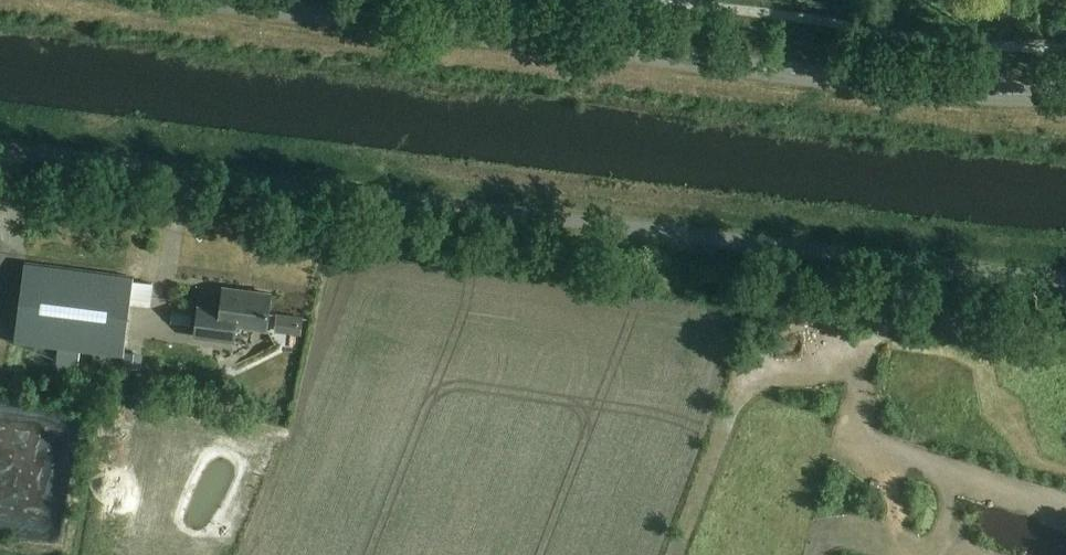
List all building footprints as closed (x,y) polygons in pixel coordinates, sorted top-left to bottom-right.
[(24,263),(14,343),(123,356),(133,276),(24,263)] [(269,293),(222,288),(220,310),(197,307),(194,336),(233,341),(235,324),(265,328),(269,293)]
